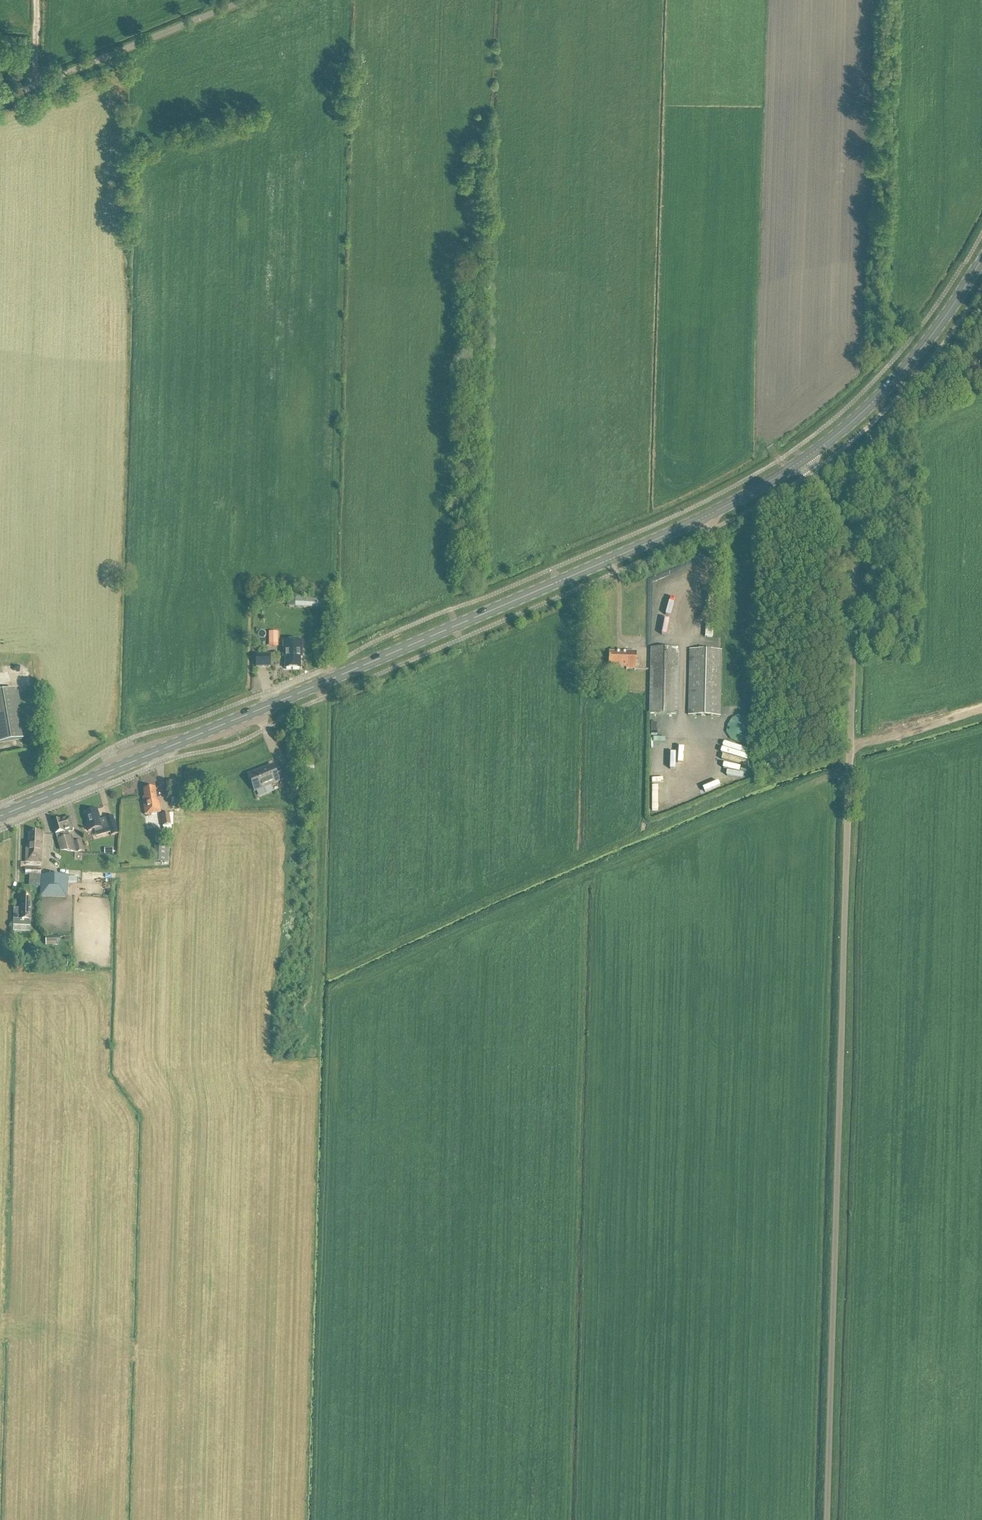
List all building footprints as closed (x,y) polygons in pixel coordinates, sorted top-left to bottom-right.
[(288,596),(287,608),(295,608),(325,610),(326,598),(296,596),(288,596)] [(278,633),(269,633),(269,645),(278,645),(278,633)] [(300,658),(302,658),(302,642),(283,642),(283,658),(285,658),(285,670),(300,670),(300,658)] [(678,715),(679,649),(650,649),(649,714),(678,715)] [(721,717),(722,651),(689,650),(688,716),(721,717)] [(636,671),(636,653),(626,653),(626,654),(609,653),(608,668),(626,669),(626,670),(636,671)] [(256,668),(270,668),(270,656),(256,656),(256,668)] [(14,691),(0,693),(0,744),(23,740),(14,691)] [(747,741),(751,718),(731,715),(727,738),(747,741)] [(287,785),(295,782),(290,770),(276,776),(272,767),(248,777),(255,792),(285,780),(287,785)] [(145,816),(161,813),(159,803),(157,803),(155,789),(143,791),(144,799),(142,799),(145,816)] [(97,810),(85,814),(88,825),(86,826),(87,829),(88,832),(101,828),(101,829),(102,831),(103,836),(104,836),(105,836),(110,834),(111,837),(111,838),(115,837),(117,836),(118,835),(118,833),(117,830),(113,818),(109,819),(106,820),(101,822),(97,810)] [(171,827),(169,814),(161,816),(163,828),(171,827)] [(68,833),(74,832),(70,819),(61,821),(60,821),(52,823),(55,835),(56,835),(60,852),(76,854),(83,851),(81,842),(74,844),(72,837),(69,837),(68,833)] [(42,864),(43,834),(29,833),(29,846),(26,846),(26,864),(42,864)] [(169,866),(170,849),(160,848),(159,865),(169,866)] [(67,899),(68,878),(41,877),(40,898),(67,899)] [(21,898),(21,910),(14,910),(14,927),(30,927),(30,911),(31,911),(31,898),(21,898)] [(44,937),(44,946),(60,946),(61,938),(44,937)]
